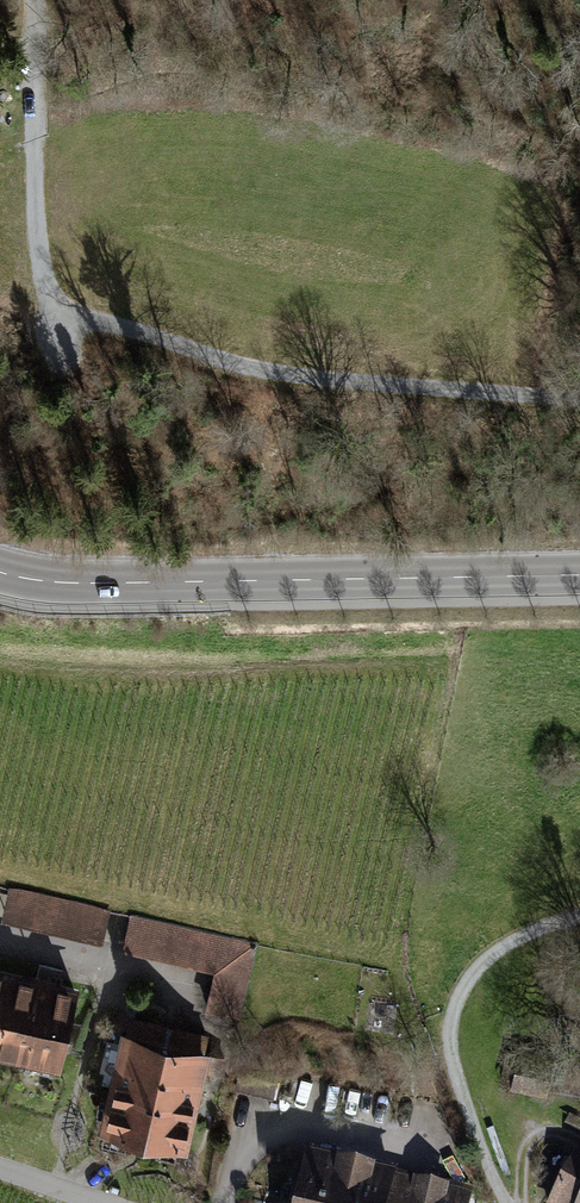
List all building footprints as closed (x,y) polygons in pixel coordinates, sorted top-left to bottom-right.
[(1,48),(10,0),(0,0),(0,48),(1,48)] [(108,910),(10,887),(3,916),(101,941),(108,910)] [(257,946),(130,915),(123,948),(214,967),(206,1006),(241,1014),(257,946)] [(0,968),(0,1056),(57,1069),(76,985),(0,968)] [(127,1031),(122,1029),(96,1127),(185,1148),(210,1051),(204,1050),(209,1033),(131,1012),(127,1031)] [(546,1053),(510,1045),(500,1087),(537,1095),(546,1053)] [(577,1146),(548,1202),(579,1202),(579,1147),(577,1146)] [(304,1152),(293,1202),(471,1202),(475,1189),(304,1152)]
